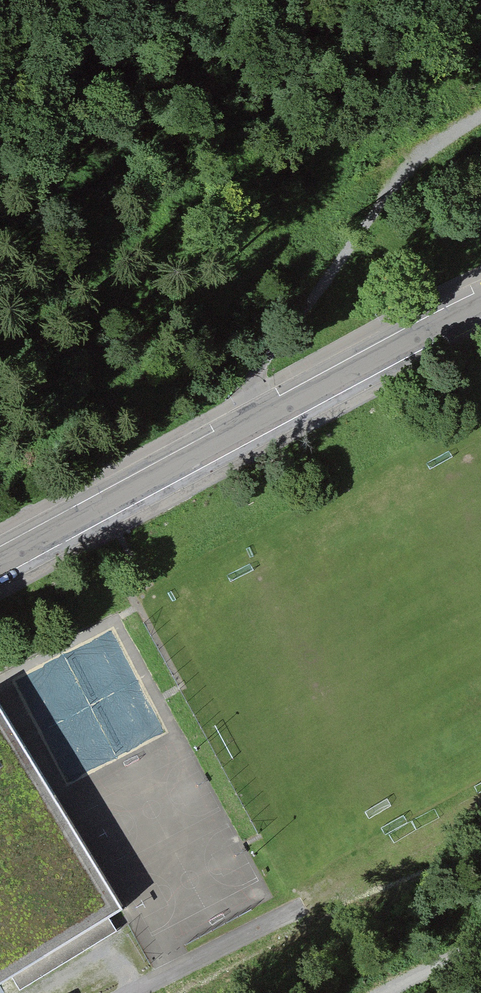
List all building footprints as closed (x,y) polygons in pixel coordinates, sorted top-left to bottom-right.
[(12,981),(109,922),(123,914),(0,711),(0,988),(12,981)] [(116,935),(109,922),(12,981),(19,992),(116,935)]
